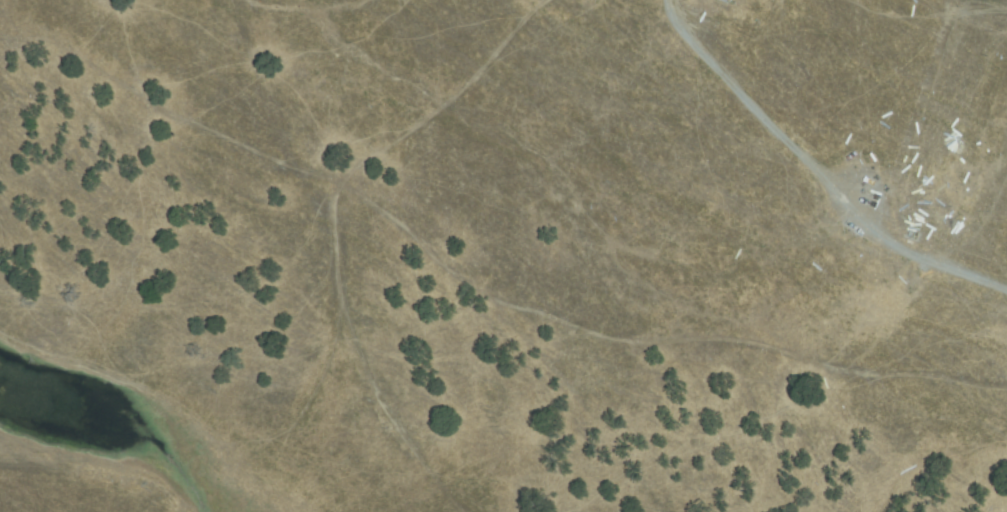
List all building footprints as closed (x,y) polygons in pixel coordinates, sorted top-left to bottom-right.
[(970,170),(961,168),(959,177),(946,173),(943,185),(955,188),(952,197),(939,193),(931,222),(943,226),(939,237),(950,240),(970,170)] [(918,290),(913,288),(909,305),(914,306),(918,290)]
